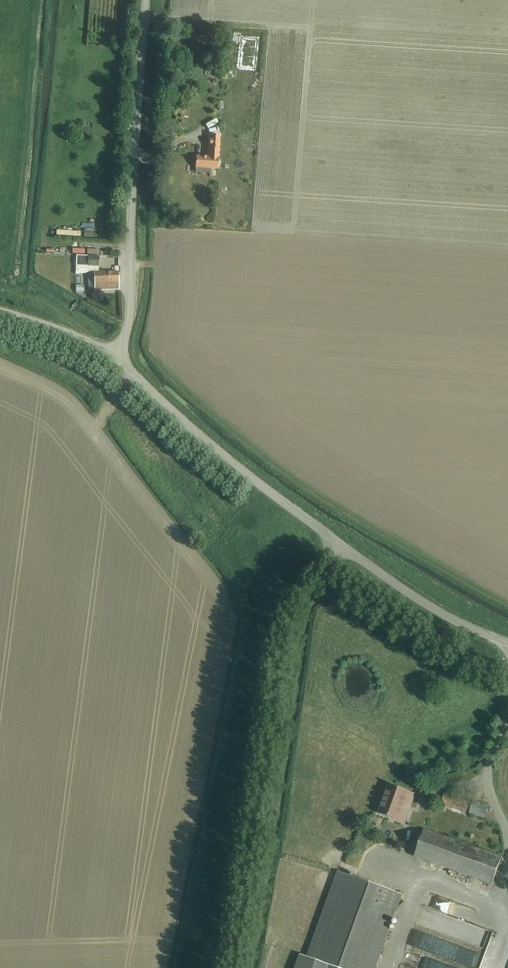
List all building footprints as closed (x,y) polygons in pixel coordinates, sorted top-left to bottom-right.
[(217,110),(213,124),(218,125),(222,111),(217,110)] [(196,156),(196,168),(218,169),(221,136),(209,135),(207,157),(196,156)] [(76,266),(76,274),(87,273),(88,289),(91,289),(95,289),(95,290),(119,289),(118,272),(118,266),(114,266),(114,272),(99,273),(99,268),(99,266),(99,257),(77,255),(76,265),(76,266)] [(384,799),(379,813),(404,823),(406,818),(401,816),(408,797),(413,799),(415,794),(389,785),(384,799)] [(465,812),(468,801),(446,794),(443,804),(465,812)] [(473,801),(469,813),(485,818),(489,807),(473,801)] [(492,885),(502,858),(423,829),(413,856),(492,885)] [(413,875),(433,881),(435,874),(415,869),(413,875)] [(400,895),(339,872),(308,958),(306,957),(302,956),(298,967),(374,967),(400,895)] [(479,926),(459,918),(463,907),(430,894),(418,924),(472,946),(479,926)] [(414,967),(418,967),(436,967),(438,961),(410,950),(405,964),(414,967)]
